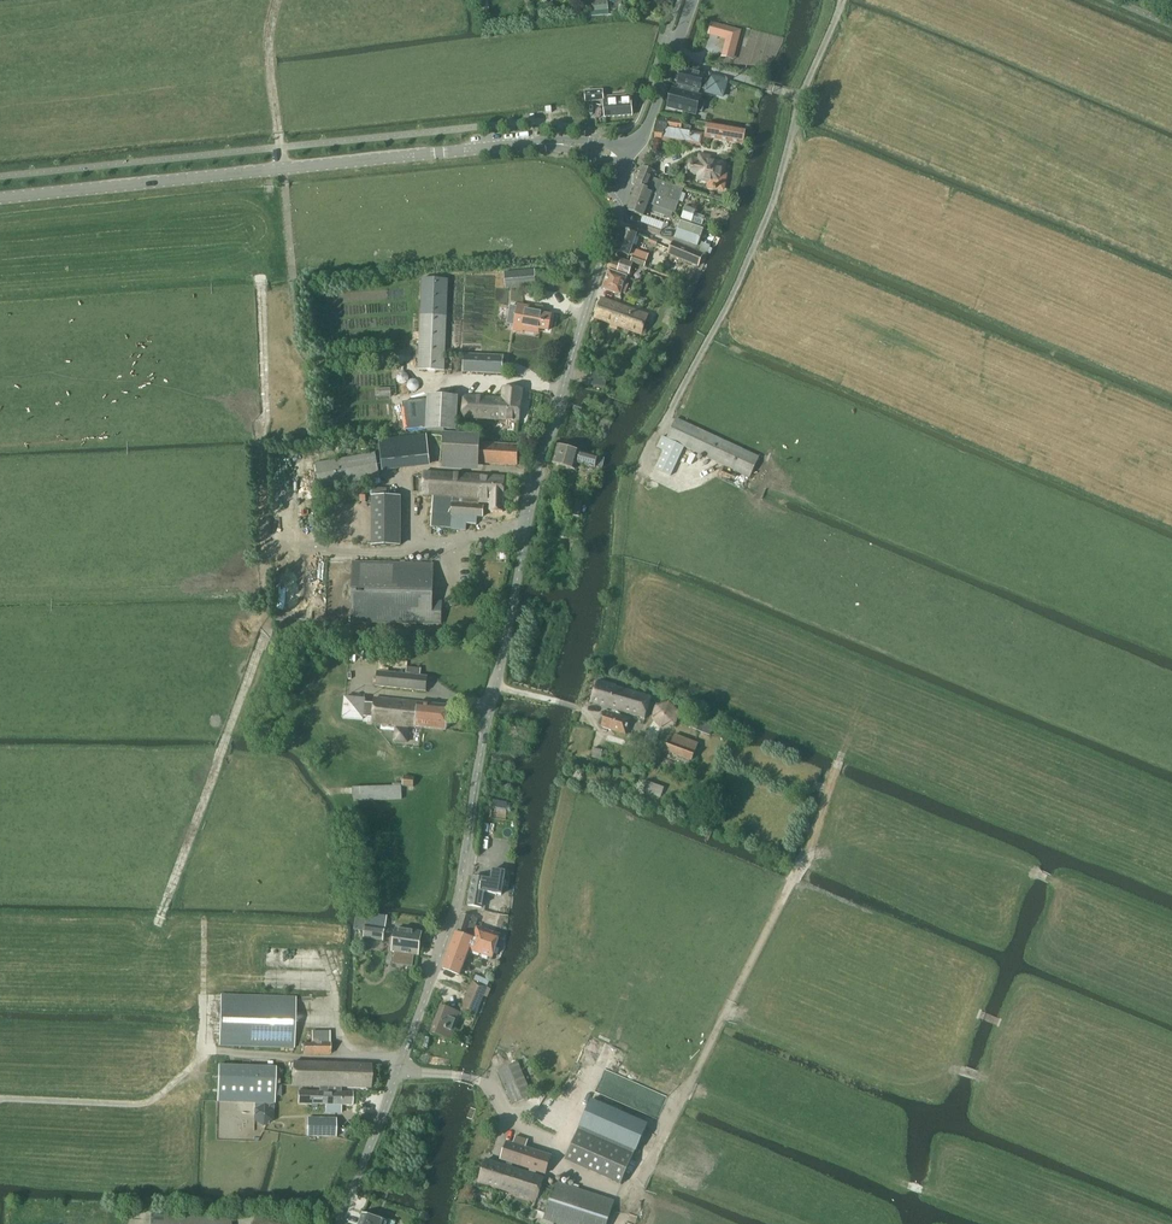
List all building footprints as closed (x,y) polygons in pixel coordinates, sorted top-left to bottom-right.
[(607,0),(603,0),(588,2),(589,6),(589,12),(591,12),(608,10),(608,4),(607,0)] [(720,26),(718,35),(729,38),(727,49),(735,51),(741,31),(720,26)] [(681,69),(677,84),(680,85),(680,84),(697,89),(699,90),(700,90),(702,91),(702,89),(710,91),(709,93),(725,97),(729,81),(713,77),(712,80),(705,78),(706,76),(701,74),(703,70),(693,67),(692,72),(681,69)] [(672,89),(668,108),(698,116),(699,111),(704,113),(706,103),(701,102),(703,97),(698,96),(700,90),(699,90),(697,89),(680,84),(680,85),(678,91),(672,89)] [(603,98),(602,91),(584,93),(585,102),(603,100),(604,117),(631,115),(630,96),(603,98)] [(688,146),(688,142),(701,144),(702,136),(702,134),(689,132),(690,127),(681,126),(682,122),(657,118),(654,129),(652,140),(688,146)] [(707,123),(704,140),(742,146),(745,130),(707,123)] [(691,162),(686,165),(685,170),(688,175),(698,176),(697,181),(700,182),(700,183),(704,184),(706,183),(708,183),(707,189),(713,190),(712,192),(715,193),(715,191),(721,192),(724,178),(720,177),(722,165),(720,165),(719,163),(716,163),(714,163),(714,164),(699,161),(698,163),(691,162)] [(640,175),(635,188),(657,196),(653,206),(653,207),(673,214),(674,214),(679,200),(683,190),(661,182),(655,179),(652,178),(654,172),(654,171),(643,167),(642,169),(641,173),(640,175)] [(635,188),(626,211),(642,217),(647,203),(653,206),(657,196),(635,188)] [(686,207),(681,220),(702,227),(705,217),(696,213),(696,211),(686,207)] [(651,220),(648,227),(659,231),(661,230),(663,224),(651,220)] [(697,246),(703,230),(680,222),(675,238),(697,246)] [(628,256),(636,235),(620,230),(612,251),(628,256)] [(673,242),(667,255),(698,268),(704,255),(673,242)] [(700,248),(699,251),(705,254),(708,247),(701,244),(699,247),(700,248)] [(633,256),(631,263),(644,267),(646,261),(633,256)] [(609,262),(607,269),(628,276),(632,264),(621,260),(619,265),(609,262)] [(624,294),(627,287),(624,286),(627,278),(609,271),(602,289),(620,296),(621,293),(624,294)] [(507,289),(536,286),(535,272),(505,275),(507,289)] [(444,371),(448,281),(422,280),(419,370),(444,371)] [(678,294),(681,286),(665,280),(662,289),(678,294)] [(641,336),(648,316),(601,299),(593,319),(641,336)] [(669,306),(664,315),(671,318),(675,309),(669,306)] [(549,332),(551,317),(541,315),(542,312),(518,307),(513,331),(523,333),(523,327),(549,332)] [(502,374),(502,357),(464,355),(464,372),(502,374)] [(519,421),(522,389),(503,388),(501,399),(463,396),(460,418),(519,421)] [(427,400),(401,403),(404,433),(426,431),(457,433),(458,398),(427,396),(427,400)] [(749,478),(758,458),(675,419),(666,439),(662,438),(656,449),(663,452),(655,470),(670,477),(683,448),(749,478)] [(382,470),(430,464),(426,433),(378,439),(382,470)] [(517,466),(517,447),(480,445),(480,437),(444,436),(443,464),(479,465),(479,464),(517,466)] [(594,465),(596,458),(558,446),(553,464),(575,471),(577,464),(593,469),(594,465)] [(319,487),(379,477),(375,455),(315,465),(319,487)] [(596,458),(594,465),(602,468),(604,459),(597,457),(596,458)] [(423,473),(422,497),(432,497),(431,518),(431,525),(431,527),(451,528),(451,530),(465,531),(466,524),(476,525),(477,518),(482,518),(482,507),(478,507),(478,504),(490,504),(490,512),(502,513),(504,477),(423,473)] [(398,496),(371,496),(371,548),(398,548),(398,496)] [(571,501),(569,517),(579,518),(580,502),(571,501)] [(441,624),(441,602),(432,601),(433,564),(352,562),(351,622),(441,624)] [(426,691),(427,677),(377,672),(375,686),(426,691)] [(644,718),(651,697),(616,686),(616,685),(597,679),(590,702),(612,709),(611,712),(605,710),(601,711),(598,722),(598,723),(600,726),(625,734),(630,718),(619,714),(620,711),(644,718)] [(374,704),(366,703),(366,699),(345,697),(343,718),(364,720),(364,721),(396,725),(394,740),(407,741),(409,729),(407,729),(408,726),(445,730),(448,705),(374,699),(374,704)] [(688,717),(684,726),(691,729),(707,735),(711,726),(695,720),(688,717)] [(669,743),(666,752),(691,762),(698,744),(674,735),(671,744),(669,743)] [(600,760),(602,752),(593,750),(592,758),(600,760)] [(403,777),(402,787),(413,788),(414,778),(403,777)] [(648,783),(644,793),(660,799),(664,789),(648,783)] [(401,785),(351,787),(352,800),(401,798),(401,785)] [(493,800),(492,810),(505,812),(507,802),(493,800)] [(501,896),(505,872),(492,871),(491,880),(472,878),(468,905),(482,908),(484,893),(501,896)] [(485,904),(484,913),(497,915),(498,907),(485,904)] [(356,920),(354,931),(356,931),(359,932),(364,933),(363,940),(383,943),(385,930),(386,922),(385,922),(386,917),(375,915),(367,916),(367,919),(366,920),(360,919),(358,919),(357,919),(356,918),(356,920)] [(456,929),(472,934),(477,919),(462,915),(456,929)] [(481,916),(479,923),(490,925),(492,919),(481,916)] [(472,934),(456,929),(442,969),(459,975),(464,961),(467,961),(470,951),(492,958),(499,935),(476,928),(472,938),(471,938),(472,934)] [(396,929),(392,952),(394,952),(392,964),(412,968),(414,956),(417,956),(421,934),(396,929)] [(473,982),(460,1011),(475,1018),(487,988),(473,982)] [(293,1049),(295,998),(220,996),(219,1046),(293,1049)] [(450,1039),(460,1014),(439,1006),(430,1032),(450,1039)] [(329,1055),(329,1032),(311,1032),(311,1044),(303,1044),(303,1054),(329,1055)] [(292,1063),(291,1086),(327,1087),(336,1087),(336,1064),(292,1063)] [(512,1103),(532,1094),(518,1063),(497,1071),(512,1103)] [(336,1064),(336,1087),(340,1088),(369,1089),(370,1065),(336,1064)] [(218,1065),(217,1102),(253,1103),(275,1104),(276,1067),(218,1065)] [(297,1091),(297,1105),(325,1106),(324,1113),(339,1114),(339,1106),(351,1106),(351,1093),(340,1092),(340,1088),(336,1087),(327,1087),(327,1092),(297,1091)] [(591,1100),(580,1126),(635,1151),(647,1124),(591,1100)] [(274,1122),(275,1104),(253,1103),(253,1121),(262,1128),(274,1122)] [(334,1137),(335,1119),(306,1118),(306,1137),(334,1137)] [(578,1131),(566,1157),(588,1167),(587,1170),(620,1184),(633,1155),(578,1131)] [(526,1140),(515,1136),(513,1144),(506,1142),(500,1160),(507,1162),(506,1165),(486,1159),(479,1182),(535,1200),(532,1209),(544,1213),(543,1218),(561,1223),(607,1223),(614,1199),(579,1189),(555,1181),(552,1189),(541,1185),(543,1178),(511,1168),(512,1164),(544,1174),(550,1156),(524,1148),(526,1140)] [(395,1222),(379,1217),(378,1220),(360,1214),(357,1223),(394,1223),(395,1222)] [(230,1219),(150,1215),(150,1223),(230,1223),(230,1219)] [(254,1216),(251,1223),(280,1223),(254,1216)]
